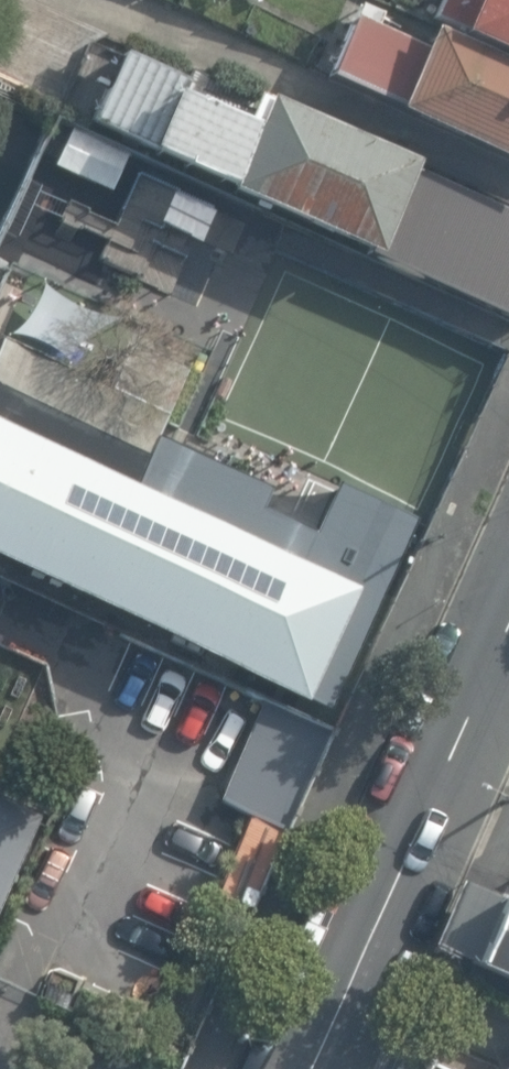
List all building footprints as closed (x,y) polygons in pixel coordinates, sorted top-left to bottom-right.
[(453,29),(508,55),(508,0),(467,0),(453,29)] [(430,40),(425,52),(351,20),(325,80),(508,159),(508,74),(430,40)] [(409,154),(112,24),(85,84),(75,108),(224,174),(221,182),(369,246),(406,162),(409,154)] [(121,157),(58,129),(40,170),(103,197),(121,157)] [(369,246),(508,308),(508,207),(406,162),(369,246)] [(305,705),(307,701),(329,711),(417,519),(338,483),(315,534),(261,509),(270,489),(159,439),(191,369),(147,350),(125,399),(0,342),(0,566),(305,705)] [(260,695),(216,792),(283,822),(327,725),(260,695)] [(27,820),(0,809),(0,883),(27,820)] [(501,884),(468,956),(508,975),(508,887),(501,884)]
